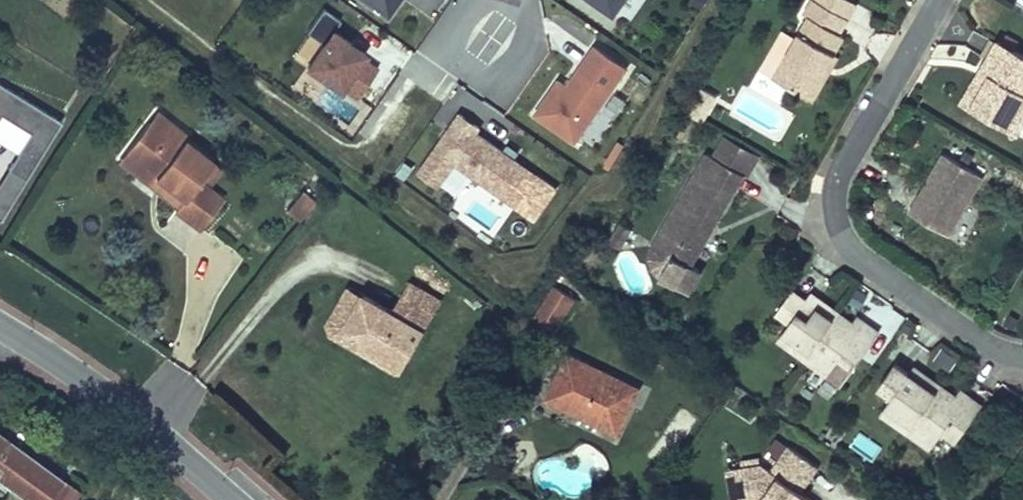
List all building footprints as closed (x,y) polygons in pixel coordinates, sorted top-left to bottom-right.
[(401,0),(358,0),(387,20),(401,0)] [(615,19),(628,0),(588,0),(615,19)] [(839,51),(849,34),(844,31),(853,16),(824,0),(812,0),(806,10),(811,13),(799,34),(786,27),(762,67),(817,98),(829,77),(825,74),(839,51)] [(862,1),(860,0),(824,0),(853,16),(862,1)] [(379,72),(363,61),(367,56),(333,33),(308,69),(341,92),(344,89),(359,100),(379,72)] [(971,105),(1010,127),(1022,105),(1022,48),(1000,35),(998,39),(993,36),(984,53),(989,55),(984,64),(992,68),(971,105)] [(576,143),(627,70),(597,49),(568,89),(560,84),(537,116),(576,143)] [(843,53),(839,51),(825,74),(829,77),(843,53)] [(984,64),(963,100),(971,105),(992,68),(984,64)] [(707,120),(722,94),(705,84),(690,110),(707,120)] [(5,228),(67,127),(0,87),(0,146),(16,156),(0,182),(0,225),(5,228)] [(1010,127),(1021,134),(1022,130),(1022,105),(1010,127)] [(537,177),(477,136),(480,130),(461,117),(420,175),(439,188),(455,165),(517,207),(537,177)] [(180,144),(151,121),(141,135),(155,146),(152,158),(163,167),(176,149),(180,144)] [(753,174),(765,153),(727,132),(715,152),(749,171),(753,174)] [(155,146),(141,135),(118,166),(175,209),(168,217),(165,222),(190,242),(215,208),(191,189),(205,171),(176,149),(163,167),(152,158),(155,146)] [(707,268),(696,262),(749,171),(715,152),(709,149),(664,226),(684,237),(664,272),(695,289),(707,268)] [(913,208),(954,232),(987,175),(946,151),(935,169),(942,173),(927,197),(921,194),(913,208)] [(175,209),(118,166),(111,175),(168,217),(175,209)] [(942,173),(935,169),(921,194),(927,197),(942,173)] [(624,246),(635,227),(623,220),(612,239),(624,246)] [(684,237),(664,226),(654,244),(651,254),(654,266),(664,272),(684,237)] [(580,296),(557,283),(537,317),(560,330),(580,296)] [(363,346),(402,368),(439,303),(409,286),(394,314),(364,298),(349,325),(363,333),(363,346)] [(807,298),(794,288),(778,309),(792,320),(786,328),(811,347),(838,309),(823,298),(817,305),(807,298)] [(349,325),(364,298),(350,290),(324,334),(397,377),(402,368),(363,346),(363,333),(349,325)] [(817,305),(823,298),(813,291),(807,298),(817,305)] [(840,382),(879,329),(864,318),(859,324),(853,320),(838,309),(811,347),(804,356),(840,382)] [(864,318),(857,313),(853,320),(859,324),(864,318)] [(786,328),(779,337),(804,356),(811,347),(786,328)] [(566,383),(552,410),(615,442),(639,394),(565,357),(555,377),(566,383)] [(926,370),(921,377),(909,368),(897,359),(882,381),(894,390),(887,399),(913,417),(940,379),(926,370)] [(914,361),(909,368),(921,377),(926,370),(914,361)] [(540,370),(526,397),(552,410),(566,383),(555,377),(540,370)] [(963,443),(990,404),(971,391),(966,398),(940,379),(913,417),(906,426),(938,449),(950,433),(963,443)] [(881,408),(906,426),(913,417),(887,399),(881,408)] [(11,499),(46,499),(62,476),(0,432),(0,492),(11,499)] [(851,446),(875,458),(882,444),(858,432),(851,446)] [(763,499),(823,499),(805,488),(821,464),(790,442),(773,467),(763,460),(743,463),(748,490),(761,499),(763,499)] [(761,499),(748,490),(743,463),(728,465),(734,499),(752,499),(761,499)] [(78,488),(62,476),(46,499),(70,499),(78,488)]
